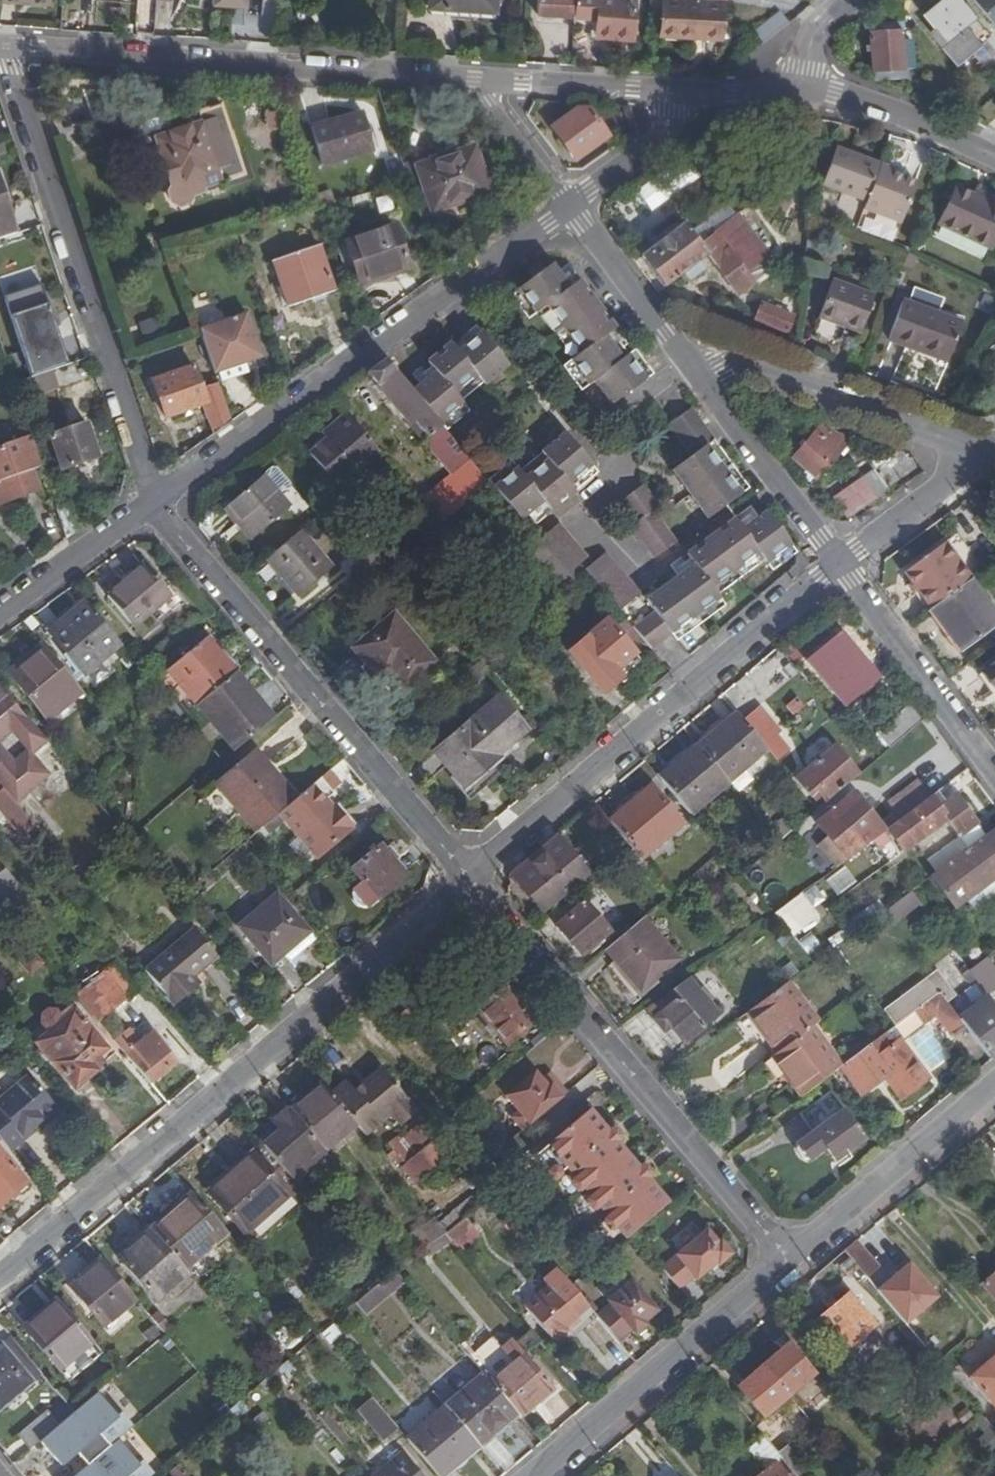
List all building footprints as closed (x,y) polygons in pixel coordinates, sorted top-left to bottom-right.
[(430,6),(495,11),(496,0),(430,0),(430,6)] [(537,15),(574,18),(575,0),(538,0),(537,15)] [(636,0),(575,0),(574,18),(596,19),(595,35),(633,37),(636,0)] [(650,4),(662,5),(660,34),(723,37),(725,3),(701,1),(701,0),(651,0),(650,4)] [(961,0),(947,0),(938,7),(925,17),(935,29),(930,33),(955,64),(973,50),(988,69),(994,64),(994,48),(988,39),(990,37),(961,0)] [(994,27),(994,0),(974,0),(994,27)] [(278,4),(262,3),(260,33),(276,34),(278,4)] [(781,12),(754,32),(764,44),(789,24),(781,12)] [(909,60),(908,47),(902,48),(901,29),(869,31),(872,70),(877,69),(904,68),(903,61),(909,60)] [(591,54),(615,55),(615,44),(592,43),(591,54)] [(906,93),(904,68),(877,69),(878,81),(906,93)] [(586,110),(575,110),(549,129),(573,161),(606,139),(586,110)] [(372,150),(361,113),(309,128),(321,166),(372,150)] [(217,170),(201,123),(155,139),(171,186),(217,170)] [(881,162),(836,145),(821,186),(866,202),(879,167),(881,162)] [(486,188),(472,147),(437,159),(435,153),(413,160),(430,212),(466,201),(465,196),(486,188)] [(7,204),(14,201),(2,166),(0,166),(0,182),(7,204)] [(916,185),(903,180),(890,175),(891,172),(879,167),(866,202),(858,226),(894,240),(916,185)] [(7,204),(0,182),(0,237),(17,231),(7,204)] [(985,205),(956,191),(939,227),(990,251),(994,242),(994,203),(988,200),(985,205)] [(317,206),(332,203),(328,192),(315,196),(317,206)] [(335,215),(332,203),(317,206),(321,219),(335,215)] [(746,274),(769,257),(738,216),(715,233),(707,223),(693,234),(686,226),(682,228),(678,222),(638,252),(642,258),(642,259),(665,289),(684,274),(687,278),(700,269),(697,265),(708,256),(738,296),(753,285),(753,284),(746,274)] [(407,268),(393,229),(343,245),(357,284),(407,268)] [(333,292),(318,245),(273,262),(287,307),(333,292)] [(907,256),(903,268),(913,272),(917,260),(907,256)] [(776,267),(769,257),(746,274),(753,284),(776,267)] [(546,308),(556,323),(607,342),(604,338),(611,333),(605,325),(599,317),(587,301),(582,294),(575,285),(568,290),(551,267),(545,271),(540,263),(527,272),(533,280),(518,290),(536,314),(546,308)] [(0,279),(0,280),(30,374),(67,363),(37,267),(0,279)] [(579,282),(575,285),(582,294),(585,291),(579,282)] [(859,336),(874,299),(831,282),(817,320),(859,336)] [(591,298),(587,301),(599,317),(603,315),(591,298)] [(949,362),(963,327),(903,304),(889,343),(910,350),(911,348),(949,362)] [(787,335),(793,320),(760,307),(754,322),(787,335)] [(245,314),(198,329),(199,333),(213,373),(218,372),(221,379),(245,372),(242,364),(260,358),(245,314)] [(607,342),(556,323),(581,355),(571,362),(588,386),(594,383),(612,406),(645,382),(626,358),(621,361),(607,342)] [(605,325),(611,333),(614,330),(609,323),(605,325)] [(436,374),(413,394),(442,427),(465,407),(456,397),(479,379),(485,386),(508,367),(482,335),(459,353),(454,348),(447,355),(439,361),(431,367),(436,374)] [(447,355),(454,348),(451,345),(444,351),(447,355)] [(428,364),(431,367),(439,361),(436,358),(428,364)] [(387,361),(367,375),(411,429),(416,426),(428,440),(442,428),(442,427),(413,394),(387,361)] [(213,434),(230,422),(217,383),(201,389),(193,366),(152,382),(165,418),(201,404),(213,434)] [(714,441),(690,409),(668,426),(692,457),(672,471),(708,519),(741,495),(706,447),(714,441)] [(327,438),(309,454),(335,485),(353,470),(354,472),(379,451),(347,413),(334,426),(338,430),(327,438)] [(98,459),(86,424),(50,437),(61,471),(98,459)] [(323,434),(327,438),(338,430),(334,426),(323,434)] [(442,428),(428,440),(466,485),(480,473),(442,428)] [(818,481),(848,444),(819,428),(793,460),(818,481)] [(516,470),(493,489),(519,520),(542,502),(547,508),(555,502),(563,495),(571,489),(568,485),(591,466),(564,434),(541,453),(547,461),(524,480),(516,470)] [(4,503),(38,491),(31,472),(41,468),(29,438),(0,448),(0,499),(2,498),(4,503)] [(353,470),(335,485),(344,496),(348,501),(366,486),(354,472),(353,470)] [(848,519),(887,492),(873,472),(833,500),(848,519)] [(263,479),(224,512),(241,532),(250,542),(289,510),(263,479)] [(658,506),(642,486),(621,502),(636,523),(631,527),(655,559),(676,544),(651,511),(658,506)] [(574,493),(571,489),(563,495),(566,499),(574,493)] [(555,502),(547,508),(550,511),(558,505),(555,502)] [(782,524),(773,511),(768,515),(777,528),(782,524)] [(241,532),(224,512),(220,515),(237,535),(241,532)] [(777,528),(768,515),(766,513),(741,531),(736,525),(728,531),(720,537),(704,549),(696,554),(688,560),(693,567),(646,602),(655,614),(633,630),(650,650),(718,600),(716,598),(710,590),(759,556),(764,563),(766,565),(791,547),(777,528)] [(728,531),(736,525),(734,521),(726,527),(728,531)] [(537,541),(573,585),(587,574),(618,612),(638,596),(603,555),(590,565),(557,525),(537,541)] [(701,544),(704,549),(720,537),(717,533),(701,544)] [(300,534),(267,562),(298,598),(331,570),(300,534)] [(355,556),(368,570),(390,551),(378,536),(355,556)] [(932,609),(971,580),(943,542),(903,572),(910,583),(914,581),(918,587),(915,590),(930,610),(932,609)] [(685,557),(688,560),(696,554),(693,551),(685,557)] [(710,590),(716,598),(764,563),(759,556),(710,590)] [(134,627),(173,596),(147,565),(107,596),(134,627)] [(971,580),(932,609),(950,634),(948,636),(960,653),(994,628),(994,615),(971,580)] [(85,674),(120,644),(85,602),(49,632),(85,674)] [(354,651),(365,664),(405,631),(394,618),(354,651)] [(634,655),(606,622),(568,654),(603,695),(620,680),(614,672),(634,655)] [(405,631),(365,664),(378,680),(388,672),(402,688),(433,662),(405,631)] [(844,704),(874,680),(838,637),(808,662),(844,704)] [(213,655),(218,652),(206,638),(202,642),(213,655)] [(197,706),(236,673),(218,652),(213,655),(202,642),(168,672),(197,706)] [(48,721),(83,693),(42,645),(28,656),(31,659),(25,665),(22,661),(7,673),(48,721)] [(994,696),(994,655),(976,669),(994,696)] [(388,672),(378,680),(392,696),(402,688),(388,672)] [(236,752),(275,719),(236,673),(197,706),(236,752)] [(527,733),(498,700),(433,755),(466,793),(501,763),(497,758),(527,733)] [(802,708),(796,700),(787,708),(794,715),(802,708)] [(910,704),(897,716),(910,730),(922,718),(910,704)] [(760,707),(743,723),(764,748),(782,733),(760,707)] [(743,723),(736,715),(698,747),(728,783),(767,751),(764,748),(743,723)] [(910,730),(897,716),(875,735),(887,750),(910,730)] [(30,724),(24,717),(0,737),(0,749),(30,724)] [(53,751),(30,724),(0,749),(0,753),(2,756),(0,757),(0,787),(21,812),(55,784),(38,764),(53,751)] [(728,783),(698,747),(660,778),(691,815),(728,783)] [(830,800),(859,775),(836,747),(796,781),(810,797),(821,790),(830,800)] [(257,833),(280,814),(297,800),(257,752),(216,785),(257,833)] [(362,803),(371,796),(342,761),(297,800),(280,814),(317,857),(351,829),(333,809),(330,810),(323,801),(345,783),(362,803)] [(905,816),(930,798),(922,786),(897,805),(905,816)] [(0,787),(0,811),(23,838),(35,829),(21,812),(0,787)] [(650,788),(609,823),(632,849),(641,860),(683,825),(650,788)] [(938,808),(930,798),(905,816),(876,839),(873,840),(879,848),(893,838),(903,851),(946,820),(958,837),(928,860),(936,873),(984,836),(954,796),(938,808)] [(836,868),(873,840),(876,839),(844,802),(817,826),(827,838),(817,846),(836,868)] [(984,836),(936,873),(930,877),(954,908),(966,900),(972,910),(994,893),(994,828),(984,836)] [(570,850),(557,834),(555,837),(567,852),(570,850)] [(567,852),(555,837),(540,849),(572,888),(587,875),(567,852)] [(366,911),(405,879),(379,848),(350,872),(362,886),(355,892),(352,897),(351,902),(352,906),(355,909),(358,911),(361,912),(366,911)] [(572,888),(540,849),(510,874),(542,912),(572,888)] [(641,860),(632,849),(621,859),(659,905),(670,896),(641,860)] [(837,896),(856,882),(844,865),(825,879),(837,896)] [(0,877),(0,921),(7,915),(26,899),(4,874),(0,877)] [(896,922),(920,901),(910,889),(886,910),(896,922)] [(801,895),(773,915),(791,937),(817,917),(801,895)] [(315,942),(277,896),(238,928),(270,967),(283,955),(290,964),(315,942)] [(580,957),(609,932),(585,903),(556,929),(580,957)] [(642,920),(606,951),(615,962),(609,967),(638,1001),(657,985),(653,981),(676,961),(642,920)] [(217,958),(194,931),(146,973),(175,1007),(200,986),(193,977),(217,958)] [(33,973),(41,965),(29,950),(20,958),(33,973)] [(994,972),(994,953),(986,960),(994,972)] [(994,989),(994,972),(986,960),(969,972),(964,976),(970,984),(975,980),(986,995),(994,989)] [(914,1013),(926,1004),(939,994),(949,987),(937,971),(882,1011),(894,1028),(914,1013)] [(76,997),(98,1023),(126,1000),(102,974),(76,997)] [(688,979),(645,1011),(664,1033),(671,1028),(685,1044),(719,1015),(688,979)] [(746,1014),(777,1054),(811,1028),(816,1024),(786,984),(746,1014)] [(939,994),(947,1005),(957,997),(949,987),(939,994)] [(507,1045),(536,1022),(506,988),(478,1011),(507,1045)] [(952,1037),(965,1028),(959,1021),(947,1005),(939,994),(926,1004),(936,1016),(952,1037)] [(990,1063),(994,1058),(994,1016),(985,1002),(959,1021),(965,1028),(990,1063)] [(926,1004),(914,1013),(923,1025),(936,1016),(926,1004)] [(75,1088),(95,1071),(89,1063),(98,1056),(105,1049),(76,1015),(66,1023),(61,1017),(53,1017),(47,1021),(46,1030),(51,1035),(38,1045),(75,1088)] [(671,1028),(664,1033),(678,1049),(685,1044),(671,1028)] [(777,1054),(772,1057),(803,1097),(832,1075),(842,1068),(811,1028),(777,1054)] [(114,1043),(150,1085),(174,1065),(153,1033),(140,1044),(128,1030),(114,1043)] [(832,1075),(852,1102),(861,1095),(862,1096),(887,1078),(903,1100),(928,1081),(899,1043),(902,1041),(892,1030),(842,1068),(832,1075)] [(696,1044),(700,1049),(711,1040),(708,1035),(696,1044)] [(89,1063),(95,1071),(105,1064),(98,1056),(89,1063)] [(383,1065),(354,1087),(347,1077),(330,1089),(368,1140),(414,1106),(383,1065)] [(568,1094),(558,1081),(550,1088),(543,1080),(542,1081),(536,1073),(507,1098),(519,1113),(512,1119),(523,1132),(568,1094)] [(550,1088),(558,1081),(551,1073),(543,1080),(550,1088)] [(11,1152),(24,1140),(21,1137),(31,1128),(55,1108),(27,1075),(0,1098),(0,1139),(11,1152)] [(356,1127),(321,1085),(289,1112),(325,1153),(356,1127)] [(842,1110),(829,1093),(798,1115),(812,1133),(795,1145),(794,1150),(802,1160),(808,1162),(824,1150),(831,1159),(843,1150),(846,1154),(862,1142),(840,1112),(842,1110)] [(289,1112),(287,1110),(272,1122),(281,1132),(264,1148),(293,1181),(325,1154),(325,1153),(289,1112)] [(592,1112),(536,1159),(552,1179),(565,1167),(627,1240),(670,1204),(650,1180),(653,1177),(653,1174),(648,1168),(644,1167),(641,1170),(619,1144),(622,1142),(622,1138),(617,1132),(614,1132),(611,1134),(592,1112)] [(270,1133),(259,1142),(264,1148),(281,1132),(272,1122),(266,1128),(270,1133)] [(21,1137),(24,1140),(34,1132),(31,1128),(21,1137)] [(405,1165),(431,1144),(418,1128),(400,1143),(398,1139),(390,1146),(399,1158),(405,1165)] [(434,1142),(431,1144),(405,1165),(399,1158),(395,1163),(414,1186),(447,1156),(434,1142)] [(843,1150),(831,1159),(834,1162),(846,1154),(843,1150)] [(28,1183),(0,1151),(0,1207),(28,1183)] [(265,1232),(297,1206),(254,1157),(208,1194),(248,1240),(262,1229),(265,1232)] [(227,1233),(191,1194),(149,1230),(151,1231),(184,1270),(227,1233)] [(446,1234),(484,1202),(478,1194),(440,1226),(446,1234)] [(445,1235),(446,1234),(440,1226),(437,1223),(402,1244),(412,1257),(421,1250),(445,1235)] [(184,1270),(151,1231),(118,1259),(155,1303),(188,1275),(184,1270)] [(717,1267),(731,1256),(719,1242),(716,1244),(705,1231),(660,1269),(678,1291),(693,1279),(695,1281),(715,1264),(717,1267)] [(428,1258),(449,1240),(445,1235),(421,1250),(428,1258)] [(855,1242),(844,1252),(863,1275),(875,1265),(855,1242)] [(906,1324),(939,1295),(907,1259),(874,1287),(906,1324)] [(104,1262),(72,1289),(105,1328),(138,1301),(104,1262)] [(394,1271),(381,1282),(355,1304),(358,1308),(363,1304),(366,1308),(361,1312),(365,1315),(403,1282),(394,1271)] [(514,1316),(542,1349),(572,1323),(581,1333),(597,1320),(596,1318),(556,1271),(540,1284),(544,1290),(514,1316)] [(982,1286),(994,1301),(994,1275),(982,1286)] [(597,1320),(618,1343),(631,1332),(635,1337),(646,1327),(645,1326),(658,1314),(632,1283),(630,1284),(628,1283),(618,1291),(619,1293),(607,1303),(610,1307),(596,1318),(597,1320)] [(848,1296),(817,1321),(843,1353),(843,1354),(847,1359),(852,1355),(848,1349),(874,1328),(848,1296)] [(94,1344),(60,1303),(26,1332),(60,1372),(94,1344)] [(158,1313),(152,1319),(163,1333),(170,1327),(158,1313)] [(468,1357),(519,1417),(553,1389),(527,1360),(512,1341),(502,1349),(492,1337),(468,1357)] [(12,1339),(3,1347),(1,1346),(0,1347),(0,1411),(42,1375),(12,1339)] [(778,1353),(762,1367),(787,1396),(812,1374),(790,1349),(781,1357),(778,1353)] [(970,1378),(994,1409),(994,1357),(970,1378)] [(787,1396),(762,1367),(747,1379),(750,1383),(740,1392),(761,1417),(787,1396)] [(480,1444),(514,1417),(481,1380),(449,1408),(480,1444)] [(97,1388),(38,1440),(61,1467),(79,1451),(91,1465),(79,1475),(125,1475),(139,1464),(118,1441),(132,1429),(97,1388)] [(397,1429),(372,1399),(358,1411),(384,1441),(397,1429)] [(229,1411),(191,1443),(198,1452),(243,1415),(236,1406),(229,1411)] [(437,1475),(441,1475),(477,1446),(445,1408),(407,1440),(437,1475)] [(316,1417),(341,1446),(347,1441),(322,1412),(316,1417)] [(777,1454),(762,1437),(747,1449),(766,1471),(781,1459),(777,1454)] [(777,1454),(781,1459),(795,1475),(799,1475),(810,1467),(790,1443),(777,1454)] [(401,1455),(375,1475),(419,1475),(401,1455)] [(766,1471),(760,1475),(795,1475),(781,1459),(766,1471)]
